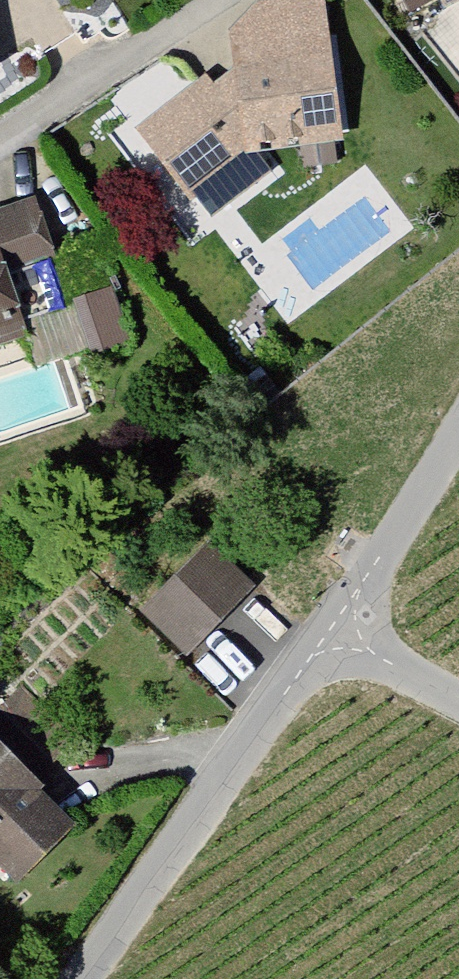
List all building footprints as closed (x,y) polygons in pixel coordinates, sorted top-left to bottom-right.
[(404,29),(458,4),(458,0),(389,0),(404,29)] [(216,68),(123,142),(182,219),(193,211),(204,227),(258,186),(242,168),(329,148),(311,3),(254,11),(216,41),(216,68)] [(323,158),(290,162),(293,183),(325,178),(323,158)] [(44,254),(26,200),(0,208),(0,270),(44,254)] [(8,341),(20,372),(81,351),(88,369),(125,353),(92,273),(48,289),(56,310),(11,326),(0,292),(0,344),(8,341)] [(247,581),(199,541),(127,616),(175,658),(247,581)] [(5,886),(66,824),(0,762),(0,881),(5,886)]
